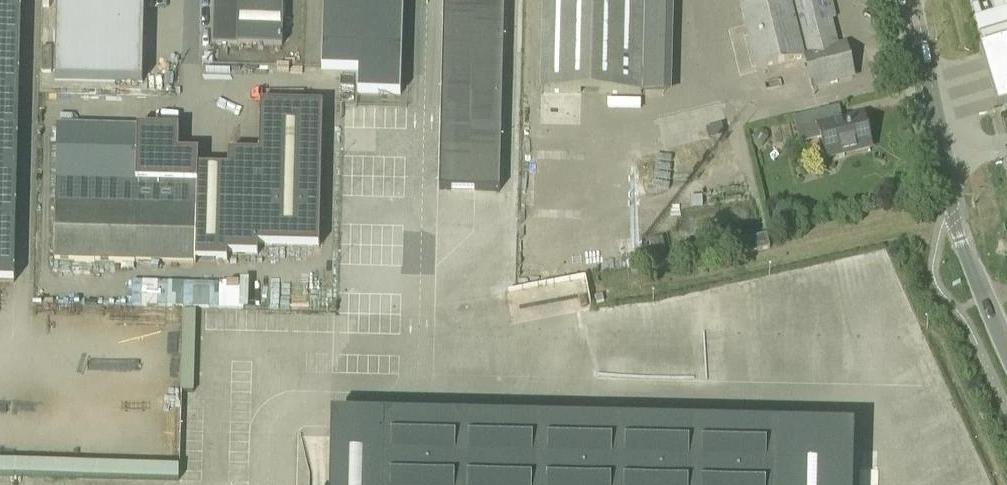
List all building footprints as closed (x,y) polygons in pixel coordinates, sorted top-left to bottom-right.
[(14,284),(21,0),(0,0),(0,284),(14,284)] [(59,43),(58,81),(142,84),(144,0),(60,0),(59,43)] [(213,45),(282,47),(284,0),(215,0),(213,45)] [(404,0),(324,0),(321,72),(358,73),(357,96),(401,97),(404,0)] [(441,122),(355,120),(353,189),(500,193),(505,0),(444,0),(441,122)] [(673,0),(543,0),(541,93),(641,96),(671,96),(673,0)] [(826,0),(739,0),(757,72),(805,60),(813,89),(853,79),(846,48),(836,51),(829,22),(835,20),(831,4),(827,5),(826,0)] [(990,55),(980,58),(998,117),(1006,114),(1006,0),(974,0),(990,55)] [(158,59),(157,84),(169,84),(170,60),(158,59)] [(319,249),(323,106),(260,105),(259,155),(228,154),(228,169),(211,169),(198,168),(198,154),(178,153),(179,130),(57,127),(54,262),(195,265),(196,263),(227,263),(227,256),(258,257),(258,247),(319,249)] [(832,126),(829,112),(794,120),(799,140),(820,135),(826,161),(871,149),(863,118),(832,126)] [(698,172),(695,146),(666,150),(669,175),(698,172)] [(663,192),(702,191),(701,175),(667,176),(666,152),(637,153),(638,190),(663,189),(663,192)] [(534,204),(566,204),(566,207),(590,207),(590,157),(534,157),(534,204)] [(746,256),(770,250),(767,236),(742,242),(746,256)] [(654,268),(668,266),(663,240),(649,243),(654,268)] [(353,306),(490,289),(485,250),(348,267),(353,306)] [(151,302),(192,301),(191,279),(150,280),(151,302)] [(189,308),(190,323),(215,322),(214,307),(189,308)] [(2,402),(23,403),(24,393),(2,392),(2,402)] [(63,412),(63,424),(112,422),(112,402),(92,403),(92,411),(63,412)] [(331,437),(330,446),(330,484),(384,484),(385,438),(331,437)] [(16,470),(95,472),(95,462),(16,460),(16,470)] [(101,464),(100,473),(180,474),(180,465),(101,464)] [(186,477),(266,478),(266,468),(186,467),(186,477)]
